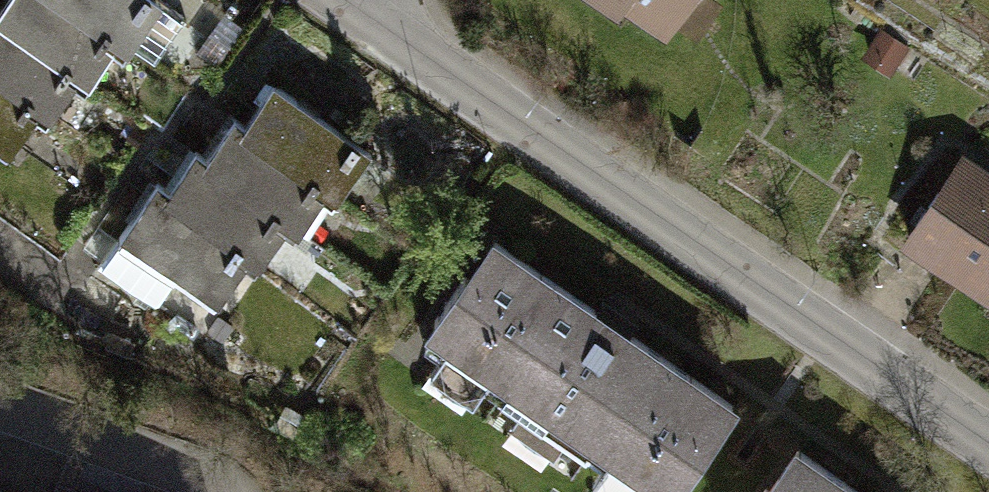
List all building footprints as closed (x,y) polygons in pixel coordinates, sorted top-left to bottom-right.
[(2,10),(79,61),(91,69),(118,29),(74,0),(9,0),(2,10)] [(118,29),(129,37),(154,0),(74,0),(118,29)] [(667,36),(692,0),(615,0),(667,36)] [(40,94),(52,102),(79,61),(2,10),(0,9),(0,67),(40,94)] [(911,52),(882,34),(863,63),(893,81),(911,52)] [(8,142),(40,94),(0,67),(0,137),(8,142)] [(272,86),(245,126),(323,178),(334,185),(361,146),(272,86)] [(234,118),(207,159),(285,210),(296,218),(323,178),(245,126),(234,118)] [(196,151),(170,190),(246,242),(258,250),(285,210),(207,159),(196,151)] [(910,244),(988,296),(988,180),(964,164),(910,244)] [(157,181),(99,265),(156,303),(182,265),(215,288),(246,242),(170,190),(157,181)] [(642,491),(681,491),(737,411),(494,244),(425,343),(642,491)] [(773,491),(854,491),(800,454),(773,491)]
